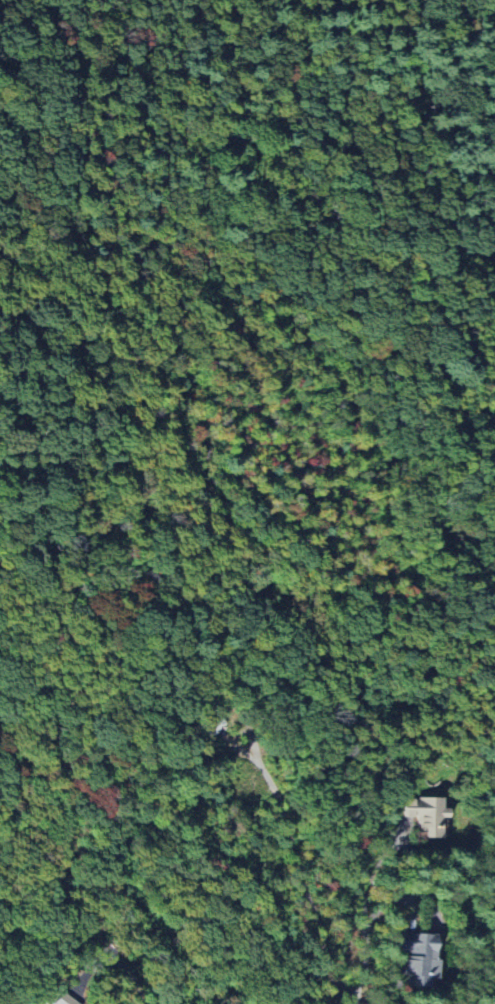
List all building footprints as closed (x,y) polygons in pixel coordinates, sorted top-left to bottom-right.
[(417,838),(442,838),(442,799),(403,798),(403,817),(417,818),(417,838)] [(436,934),(400,933),(400,952),(405,952),(404,986),(429,987),(429,979),(435,979),(436,934)]
